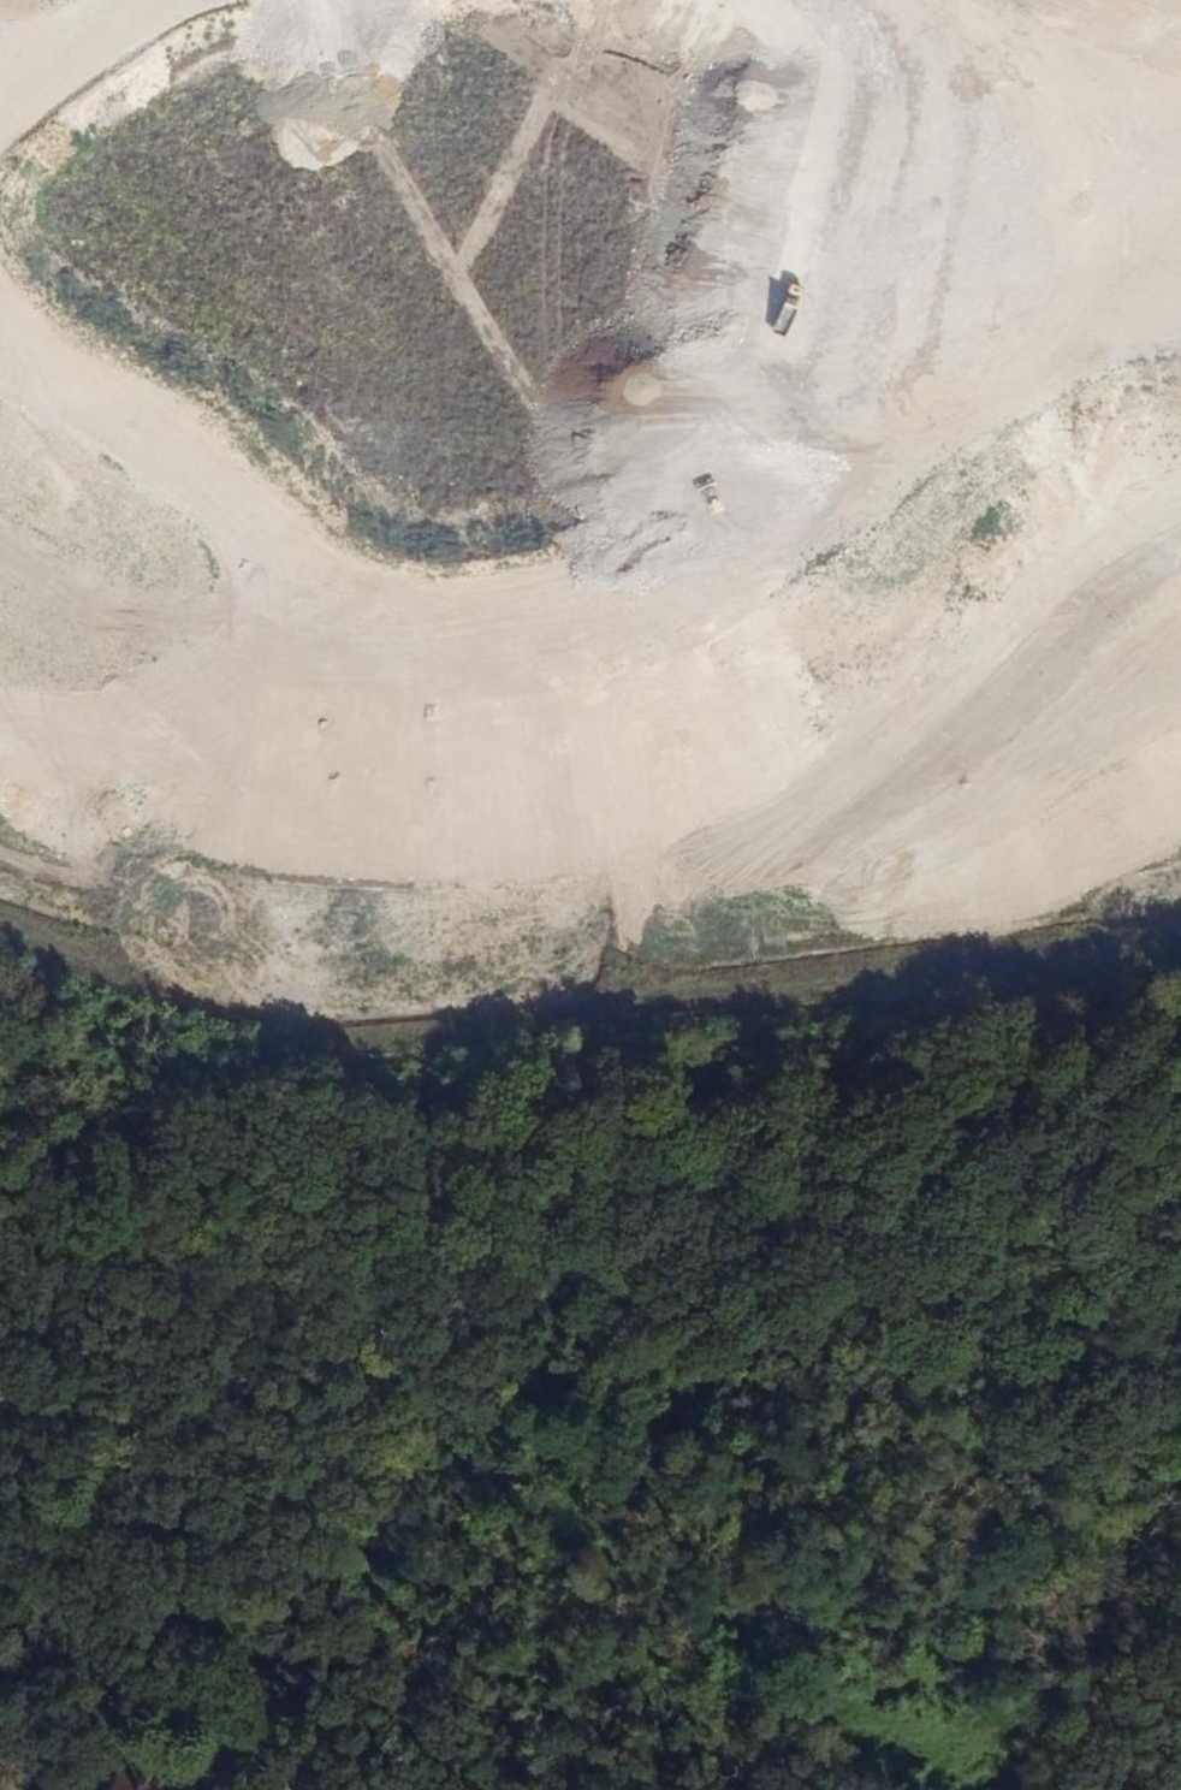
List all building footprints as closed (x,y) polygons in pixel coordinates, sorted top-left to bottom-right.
[(122,1760),(111,1789),(205,1789),(122,1760)]
